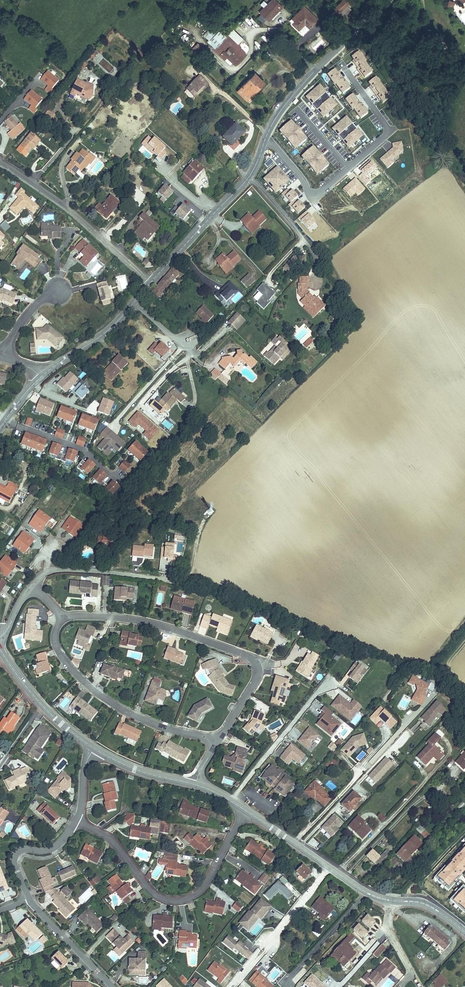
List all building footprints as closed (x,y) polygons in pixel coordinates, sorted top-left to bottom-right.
[(269,21),(271,18),(270,17),(277,9),(279,10),(283,7),(276,0),(271,0),(259,12),(269,21)] [(334,9),(338,13),(345,6),(352,0),(343,0),(334,9)] [(304,6),(292,19),(295,21),(292,24),(299,30),(305,23),(310,28),(318,19),(304,6)] [(345,6),(338,13),(343,18),(350,11),(345,6)] [(271,18),(279,10),(277,9),(270,17),(271,18)] [(228,33),(238,43),(243,38),(233,28),(228,33)] [(236,65),(246,53),(238,46),(239,44),(238,43),(228,33),(226,35),(219,29),(210,39),(211,40),(217,46),(215,48),(221,53),(219,55),(225,60),(227,57),(236,65)] [(217,46),(211,40),(209,39),(207,41),(215,48),(217,46)] [(196,55),(203,48),(197,43),(190,50),(196,55)] [(351,58),(353,60),(355,62),(354,63),(358,68),(365,63),(366,62),(358,53),(351,58)] [(361,74),(363,75),(365,78),(372,73),(365,63),(358,68),(357,69),(360,74),(361,74)] [(327,75),(334,85),(335,84),(342,79),(338,74),(336,73),(334,70),(327,75)] [(52,89),(58,81),(47,72),(41,80),(48,86),(45,89),(51,94),(54,91),(52,89)] [(253,91),(263,81),(255,73),(237,91),(247,100),(254,93),(253,91)] [(207,83),(200,76),(187,90),(194,96),(207,83)] [(342,79),(335,84),(342,94),(350,89),(348,86),(346,85),(347,84),(343,78),(342,79)] [(368,83),(370,86),(371,88),(374,94),(382,88),(375,78),(368,83)] [(78,80),(70,95),(75,97),(76,95),(77,93),(81,95),(80,97),(83,98),(84,98),(88,100),(93,97),(93,90),(95,91),(97,88),(87,82),(86,84),(78,80)] [(254,93),(264,82),(263,81),(253,91),(254,93)] [(208,85),(207,83),(194,96),(195,98),(208,85)] [(329,111),(336,105),(330,99),(331,98),(326,92),(325,93),(319,86),(313,92),(313,93),(306,99),(312,105),(311,105),(316,111),(317,111),(323,118),(329,112),(329,111)] [(382,88),(374,94),(378,99),(379,98),(380,100),(382,103),(390,98),(382,88)] [(42,100),(31,91),(24,99),(31,105),(28,109),(34,114),(37,110),(35,108),(42,100)] [(345,100),(352,110),(353,109),(360,104),(356,99),(355,99),(354,98),(352,95),(345,100)] [(360,104),(353,109),(360,119),(367,114),(365,111),(364,109),(365,109),(361,103),(360,104)] [(11,117),(7,120),(4,122),(7,126),(6,127),(7,129),(9,128),(11,131),(7,134),(12,139),(19,134),(25,129),(20,124),(18,125),(11,117)] [(338,136),(343,142),(343,141),(349,148),(355,143),(354,142),(361,136),(356,131),(356,130),(351,124),(351,125),(345,118),(339,123),(340,124),(333,130),(338,136)] [(300,145),(306,140),(302,135),(302,136),(294,126),(291,122),(285,127),(286,128),(280,132),(294,149),(300,144),(300,145)] [(236,125),(223,137),(232,145),(244,133),(236,125)] [(28,152),(32,148),(33,146),(35,147),(40,141),(31,133),(20,146),(28,152)] [(148,137),(142,144),(146,148),(149,145),(155,151),(153,153),(157,156),(154,159),(160,164),(163,161),(161,159),(164,155),(163,154),(165,153),(163,151),(165,148),(154,139),(152,141),(148,137)] [(380,160),(387,168),(393,162),(390,160),(398,153),(399,154),(402,151),(401,143),(392,144),(393,148),(380,160)] [(155,151),(149,145),(146,148),(153,153),(155,151)] [(313,148),(307,153),(308,153),(302,158),(305,161),(314,171),(313,172),(317,175),(328,166),(323,160),(322,160),(315,152),(316,152),(313,148)] [(93,158),(88,154),(82,149),(78,155),(77,154),(71,160),(72,161),(67,167),(72,171),(70,172),(74,175),(79,169),(81,171),(84,168),(85,169),(93,158)] [(264,164),(267,167),(273,162),(270,159),(264,164)] [(202,169),(196,163),(195,162),(191,166),(184,174),(185,175),(192,181),(199,174),(198,173),(202,169)] [(282,175),(276,168),(272,172),(272,173),(266,178),(271,185),(270,186),(276,192),(282,187),(281,186),(288,181),(282,174),(282,175)] [(191,180),(185,175),(181,178),(187,184),(191,180)] [(171,185),(165,180),(162,183),(165,186),(158,193),(162,197),(166,201),(173,193),(168,188),(171,185)] [(19,198),(10,208),(17,215),(23,208),(23,206),(26,206),(26,207),(30,211),(32,208),(35,211),(38,207),(23,194),(24,192),(21,189),(16,195),(19,198)] [(284,198),(285,196),(291,202),(294,200),(297,197),(292,191),(290,192),(287,189),(281,194),(284,198)] [(111,197),(101,208),(100,209),(98,211),(106,219),(119,204),(111,197)] [(301,204),(298,201),(297,203),(294,200),(291,202),(288,205),(291,208),(292,207),(297,213),(304,207),(301,204)] [(176,206),(170,213),(173,216),(176,213),(183,220),(190,212),(182,205),(179,209),(176,206)] [(155,232),(159,228),(148,218),(152,214),(148,211),(145,215),(143,214),(139,218),(141,220),(139,222),(143,225),(142,227),(141,226),(137,230),(145,237),(148,240),(152,236),(150,234),(153,231),(155,232)] [(266,219),(259,212),(252,219),(250,217),(251,216),(249,214),(248,215),(241,221),(244,224),(245,223),(247,226),(247,227),(246,227),(250,232),(256,226),(255,225),(256,224),(258,226),(266,219)] [(50,224),(41,224),(41,236),(49,236),(52,236),(52,238),(61,238),(61,227),(50,227),(50,224)] [(256,226),(250,232),(252,234),(259,227),(258,226),(256,224),(255,225),(256,226)] [(145,237),(137,230),(135,233),(142,240),(145,237)] [(81,253),(84,256),(80,261),(85,265),(86,263),(90,264),(92,261),(94,263),(97,259),(96,257),(98,254),(83,240),(75,248),(81,253)] [(22,250),(12,264),(14,266),(13,267),(15,268),(16,268),(18,269),(25,260),(35,268),(40,261),(29,254),(31,252),(23,246),(21,249),(22,250)] [(240,260),(233,252),(226,259),(223,255),(216,261),(218,264),(219,263),(222,266),(221,266),(220,267),(224,272),(230,266),(230,265),(231,264),(232,266),(240,260)] [(283,269),(287,273),(289,274),(292,270),(295,272),(299,268),(306,268),(305,257),(294,257),(283,269)] [(146,259),(142,263),(149,269),(153,265),(146,259)] [(230,266),(224,272),(226,274),(233,267),(231,264),(230,265),(230,266)] [(174,268),(164,278),(171,284),(180,273),(174,268)] [(241,282),(247,288),(255,281),(249,274),(241,282)] [(298,284),(298,289),(301,289),(301,293),(306,297),(303,300),(301,302),(306,307),(309,311),(312,308),(317,314),(325,306),(317,298),(315,301),(309,295),(310,294),(307,291),(307,284),(307,277),(300,277),(300,284),(298,284)] [(171,284),(164,278),(155,289),(161,295),(171,284)] [(221,289),(224,291),(220,295),(218,293),(215,295),(217,298),(221,302),(224,299),(226,302),(238,290),(232,284),(229,281),(221,289)] [(110,300),(111,300),(106,282),(97,284),(100,295),(101,294),(101,296),(100,296),(101,302),(102,302),(110,300)] [(270,288),(269,289),(263,284),(257,290),(263,296),(256,303),(264,309),(270,302),(269,301),(275,294),(270,288)] [(2,297),(3,298),(2,300),(8,302),(9,300),(14,302),(17,295),(2,289),(0,290),(0,298),(2,297)] [(150,294),(156,300),(161,295),(155,289),(150,294)] [(207,323),(214,316),(203,306),(196,313),(207,323)] [(309,311),(306,307),(304,309),(314,318),(317,314),(312,308),(309,311)] [(234,328),(243,319),(237,314),(228,322),(234,328)] [(243,319),(234,328),(236,330),(245,321),(243,319)] [(38,340),(48,339),(56,346),(63,338),(47,325),(44,329),(43,330),(42,329),(37,329),(38,340)] [(132,337),(136,340),(143,332),(139,329),(132,337)] [(264,356),(272,364),(274,362),(275,363),(288,349),(285,347),(287,344),(280,337),(277,340),(276,338),(271,342),(278,348),(271,355),(268,352),(264,356)] [(290,352),(288,349),(280,357),(283,360),(290,352)] [(234,367),(240,361),(241,361),(244,364),(245,363),(251,369),(256,364),(258,362),(251,357),(250,359),(243,353),(242,354),(242,350),(236,350),(237,355),(233,359),(230,356),(222,357),(222,359),(218,364),(225,370),(229,365),(231,363),(232,364),(234,367)] [(128,364),(119,355),(112,363),(114,364),(106,373),(113,379),(128,364)] [(112,380),(113,379),(106,373),(114,364),(112,363),(103,372),(112,380)] [(209,376),(215,381),(217,378),(221,374),(215,369),(209,376)] [(70,372),(68,375),(65,378),(63,377),(57,385),(66,392),(78,379),(70,372)] [(228,381),(221,374),(217,378),(225,385),(228,381)] [(79,383),(72,392),(75,394),(76,394),(82,399),(89,392),(79,383)] [(150,406),(161,415),(165,410),(167,411),(170,408),(162,400),(159,398),(158,389),(150,398),(154,402),(150,406)] [(162,400),(170,408),(177,400),(181,403),(185,399),(174,389),(170,394),(168,393),(162,400)] [(98,412),(108,416),(113,402),(103,398),(98,412)] [(54,404),(40,399),(35,410),(50,416),(54,404)] [(68,410),(61,407),(57,417),(65,420),(68,410)] [(76,413),(74,412),(68,410),(65,420),(72,423),(76,413)] [(158,430),(138,412),(129,422),(135,427),(138,424),(147,431),(144,434),(150,440),(158,430)] [(90,418),(83,415),(79,426),(86,428),(90,418)] [(97,421),(95,420),(90,418),(86,428),(94,431),(97,421)] [(101,435),(105,439),(111,432),(107,428),(101,435)] [(55,436),(62,438),(64,431),(58,429),(55,436)] [(124,443),(111,432),(98,448),(103,452),(110,444),(111,446),(117,451),(124,443)] [(46,441),(26,434),(22,444),(42,452),(46,441)] [(83,446),(86,439),(79,437),(77,444),(83,446)] [(129,451),(134,456),(142,448),(136,443),(129,451)] [(55,459),(60,461),(63,454),(59,453),(61,447),(53,444),(49,453),(56,456),(55,459)] [(111,446),(110,444),(103,452),(107,456),(110,452),(108,450),(111,446)] [(147,453),(142,448),(134,456),(140,461),(147,453)] [(67,456),(63,454),(60,461),(66,463),(66,460),(73,462),(77,453),(69,450),(67,456)] [(95,466),(89,461),(86,464),(82,461),(77,467),(82,472),(83,470),(88,474),(95,466)] [(125,472),(130,466),(125,461),(120,467),(125,472)] [(97,485),(101,489),(106,484),(102,481),(106,476),(100,471),(93,478),(99,483),(97,485)] [(18,486),(9,482),(6,488),(0,484),(0,503),(3,505),(5,501),(9,503),(18,486)] [(109,487),(106,484),(101,489),(105,493),(107,491),(112,495),(119,488),(113,482),(109,487)] [(40,532),(50,519),(39,511),(30,524),(40,532)] [(62,528),(76,537),(83,527),(70,517),(62,528)] [(24,553),(34,540),(23,532),(14,546),(24,553)] [(102,545),(101,548),(107,549),(106,553),(113,554),(115,545),(113,545),(114,538),(109,537),(109,539),(103,538),(103,537),(98,536),(97,544),(102,545)] [(85,540),(79,548),(84,551),(87,547),(88,547),(90,542),(85,540)] [(153,555),(154,546),(144,545),(144,547),(133,546),(132,556),(152,558),(152,555),(153,555)] [(16,563),(6,555),(0,563),(0,572),(7,577),(16,563)] [(71,581),(70,589),(80,591),(82,593),(86,594),(90,594),(90,596),(97,597),(98,585),(92,584),(92,583),(71,581)] [(134,589),(115,587),(114,600),(122,601),(122,598),(126,598),(133,599),(134,589)] [(174,597),(171,607),(180,609),(181,608),(183,609),(182,612),(191,615),(195,603),(174,597)] [(38,616),(38,611),(28,610),(28,615),(27,615),(24,639),(42,641),(43,631),(37,631),(37,627),(35,627),(36,616),(38,616)] [(209,625),(217,628),(228,632),(232,621),(213,615),(212,618),(204,615),(200,626),(208,629),(209,625)] [(274,631),(264,626),(262,630),(256,627),(250,638),(257,641),(258,639),(258,638),(262,640),(261,641),(267,644),(274,631)] [(94,633),(87,630),(86,632),(85,632),(79,629),(75,639),(79,641),(77,645),(84,647),(83,649),(88,651),(91,645),(87,644),(90,636),(92,637),(94,633)] [(141,645),(143,637),(135,636),(135,635),(133,635),(133,637),(131,636),(131,634),(131,633),(122,631),(120,638),(124,639),(124,642),(128,643),(127,645),(136,647),(137,645),(141,645)] [(184,655),(177,652),(174,651),(175,650),(167,647),(163,658),(180,664),(184,655)] [(319,656),(312,652),(310,656),(308,654),(303,662),(303,663),(297,672),(307,678),(312,670),(310,670),(319,656)] [(37,675),(48,671),(45,662),(47,661),(45,653),(36,655),(39,664),(32,666),(33,670),(35,669),(37,675)] [(207,668),(208,670),(212,668),(213,673),(210,675),(208,677),(219,691),(231,695),(235,687),(228,684),(223,678),(222,676),(221,677),(220,676),(222,674),(218,668),(217,666),(218,666),(216,659),(202,665),(204,670),(207,668)] [(355,663),(350,670),(353,672),(359,666),(355,663)] [(100,674),(109,677),(110,675),(118,678),(121,679),(125,670),(113,666),(113,668),(104,665),(100,674)] [(367,671),(359,665),(359,666),(353,672),(350,677),(354,680),(356,677),(360,680),(367,671)] [(412,676),(409,683),(413,685),(414,683),(416,684),(417,690),(412,700),(421,706),(425,698),(423,697),(425,693),(427,689),(433,692),(436,686),(431,682),(429,686),(412,676)] [(276,694),(274,700),(285,703),(287,697),(284,696),(289,681),(276,677),(271,691),(274,692),(276,694)] [(147,695),(145,701),(156,705),(158,699),(164,701),(166,696),(165,691),(159,688),(160,684),(152,681),(151,686),(152,690),(150,694),(147,695)] [(274,692),(271,703),(278,705),(279,701),(274,700),(276,694),(274,692)] [(331,706),(339,712),(340,711),(347,717),(351,712),(354,714),(361,706),(354,700),(350,704),(340,696),(331,706)] [(97,712),(77,697),(70,706),(73,709),(74,708),(81,713),(91,721),(97,712)] [(207,699),(194,706),(188,717),(196,722),(200,714),(201,712),(202,712),(212,708),(207,699)] [(441,704),(440,703),(437,702),(421,718),(425,722),(424,723),(429,726),(437,714),(439,712),(441,714),(446,710),(440,705),(441,704)] [(321,710),(323,712),(325,714),(320,720),(317,724),(331,736),(341,724),(331,716),(333,713),(324,706),(321,710)] [(397,722),(381,708),(380,707),(370,718),(376,724),(380,721),(379,720),(380,718),(381,719),(391,729),(397,722)] [(251,735),(258,728),(261,724),(265,716),(254,711),(251,720),(253,721),(251,723),(250,722),(244,729),(251,735)] [(350,720),(354,714),(351,712),(347,717),(340,711),(339,712),(350,720)] [(2,731),(9,736),(15,727),(14,726),(19,718),(11,713),(6,720),(4,718),(0,724),(0,734),(2,731)] [(141,732),(136,729),(135,731),(133,729),(133,728),(124,724),(123,725),(119,723),(114,733),(119,735),(119,734),(137,742),(141,732)] [(347,724),(338,734),(345,740),(353,730),(347,724)] [(23,749),(35,757),(41,748),(51,733),(40,725),(29,741),(34,744),(33,747),(30,747),(27,745),(23,749)] [(319,736),(309,728),(298,741),(308,749),(319,736)] [(341,750),(348,756),(352,751),(353,752),(358,747),(367,744),(363,734),(353,737),(341,750)] [(417,758),(425,765),(434,756),(439,760),(444,755),(433,746),(440,738),(435,734),(427,742),(430,744),(417,758)] [(56,744),(61,747),(64,742),(59,739),(56,744)] [(184,762),(190,752),(184,749),(184,750),(178,746),(177,748),(172,744),(172,743),(169,741),(167,745),(163,743),(162,745),(160,748),(163,750),(163,751),(178,760),(179,759),(184,762)] [(331,742),(327,747),(332,750),(336,745),(331,742)] [(292,759),(295,761),(297,759),(300,762),(305,756),(299,751),(298,751),(296,750),(297,749),(291,744),(280,758),(288,764),(292,759)] [(237,747),(235,754),(233,759),(224,756),(222,762),(225,763),(224,766),(233,769),(233,770),(236,771),(237,768),(243,770),(245,764),(243,764),(247,750),(237,747)] [(35,757),(38,759),(44,751),(41,748),(35,757)] [(22,751),(34,759),(35,757),(23,749),(22,751)] [(464,768),(464,752),(456,762),(463,769),(464,768)] [(332,757),(325,764),(331,771),(338,763),(332,757)] [(376,783),(393,765),(387,759),(382,764),(381,763),(369,776),(376,783)] [(282,780),(278,777),(281,774),(275,770),(269,765),(259,777),(266,782),(271,786),(273,783),(277,786),(275,789),(280,793),(286,798),(296,787),(290,781),(284,777),(282,780)] [(5,780),(10,790),(27,781),(24,775),(28,773),(25,767),(21,769),(20,768),(16,770),(12,772),(14,776),(15,777),(13,778),(12,777),(5,780)] [(289,778),(279,769),(275,770),(281,774),(278,777),(282,780),(284,777),(290,781),(289,778)] [(47,791),(55,798),(62,790),(62,789),(63,788),(64,788),(67,791),(70,787),(70,784),(67,782),(70,778),(63,772),(57,779),(58,779),(47,791)] [(315,798),(324,807),(331,799),(321,790),(323,788),(314,781),(305,791),(314,800),(315,798)] [(115,800),(110,782),(102,784),(104,794),(102,794),(104,803),(102,803),(104,812),(114,810),(112,801),(115,800)] [(277,786),(273,783),(271,786),(266,782),(266,785),(269,788),(271,786),(274,789),(274,791),(277,794),(280,793),(275,789),(277,786)] [(356,795),(354,792),(342,805),(349,812),(353,808),(355,806),(362,798),(357,793),(356,795)] [(438,801),(434,796),(428,802),(432,806),(438,801)] [(192,802),(184,799),(183,803),(181,802),(178,811),(182,812),(182,814),(187,816),(187,815),(192,816),(191,818),(196,819),(200,809),(190,806),(192,802)] [(48,820),(53,825),(60,818),(44,803),(37,810),(46,819),(47,818),(49,819),(48,820)] [(1,820),(3,821),(9,813),(7,811),(2,808),(1,807),(0,809),(0,821),(1,820)] [(123,818),(126,822),(133,816),(134,813),(131,812),(126,816),(123,818)] [(324,830),(332,837),(339,830),(336,827),(341,822),(333,815),(323,826),(326,828),(324,830)] [(362,839),(370,831),(363,824),(365,823),(358,817),(351,825),(358,832),(356,834),(362,839)] [(170,822),(161,821),(160,832),(169,833),(170,822)] [(140,826),(130,825),(129,833),(139,834),(139,837),(149,838),(150,827),(145,826),(145,823),(141,823),(140,826)] [(349,826),(356,834),(358,832),(351,825),(349,826)] [(415,829),(421,834),(424,830),(419,825),(415,829)] [(421,834),(425,838),(429,834),(424,830),(421,834)] [(203,839),(196,833),(193,837),(192,838),(188,834),(184,839),(188,842),(190,841),(204,853),(212,843),(208,840),(209,838),(206,835),(203,839)] [(397,854),(405,862),(422,844),(414,836),(397,854)] [(259,845),(251,840),(246,848),(253,853),(252,854),(269,866),(275,857),(262,848),(264,845),(260,843),(259,845)] [(448,891),(462,876),(461,874),(464,870),(464,844),(459,850),(461,852),(450,864),(448,862),(434,878),(448,891)] [(82,846),(78,854),(87,859),(87,860),(86,862),(94,865),(99,855),(82,846)] [(377,866),(390,853),(387,850),(380,857),(373,850),(367,857),(372,861),(374,863),(377,866)] [(161,863),(162,857),(160,857),(159,865),(165,865),(164,873),(166,873),(167,871),(168,863),(161,863)] [(179,859),(165,857),(162,857),(161,863),(168,863),(167,871),(171,871),(171,874),(177,874),(177,872),(182,873),(181,875),(186,876),(188,864),(179,863),(179,859)] [(296,872),(300,875),(304,880),(305,880),(311,873),(303,865),(296,872)] [(58,873),(62,881),(76,875),(72,866),(58,873)] [(40,885),(44,895),(46,893),(52,891),(50,887),(48,882),(51,880),(45,869),(37,873),(41,880),(42,884),(40,885)] [(261,885),(252,879),(254,876),(251,874),(249,876),(241,870),(236,878),(243,883),(242,885),(255,894),(261,885)] [(264,884),(270,877),(264,873),(259,880),(264,884)] [(274,898),(284,888),(285,887),(278,880),(267,891),(274,898)] [(128,885),(123,889),(117,881),(111,886),(109,887),(113,892),(120,902),(126,898),(132,894),(128,890),(130,888),(128,885)] [(450,900),(464,914),(464,888),(463,886),(450,900)] [(46,893),(55,902),(53,904),(61,911),(62,913),(61,914),(65,918),(69,914),(71,916),(76,912),(63,899),(65,897),(66,899),(71,894),(67,890),(64,890),(59,894),(55,890),(52,891),(46,893)] [(320,897),(312,907),(320,914),(321,913),(327,918),(333,910),(328,906),(327,908),(325,906),(327,903),(320,897)] [(126,898),(120,902),(124,907),(129,903),(126,898)] [(216,898),(215,902),(215,903),(213,903),(207,901),(204,910),(213,913),(222,915),(225,903),(220,901),(221,899),(216,898)] [(249,911),(239,923),(241,924),(244,926),(245,927),(249,922),(250,922),(253,924),(258,918),(260,920),(271,906),(261,898),(251,912),(249,911)] [(243,906),(236,901),(232,907),(239,912),(243,906)] [(96,933),(102,928),(87,911),(78,920),(83,926),(88,922),(91,926),(90,927),(96,933)] [(321,913),(320,914),(318,916),(324,921),(327,918),(321,913)] [(160,928),(170,928),(171,917),(165,917),(165,915),(161,914),(161,917),(152,916),(151,926),(160,926),(160,928)] [(361,920),(369,928),(375,922),(366,915),(361,920)] [(28,934),(35,941),(42,934),(27,919),(16,930),(24,938),(28,934)] [(353,930),(362,938),(367,932),(358,925),(353,930)] [(430,926),(424,933),(430,938),(438,945),(444,950),(450,942),(430,926)] [(115,931),(108,938),(117,948),(116,950),(119,954),(123,950),(125,953),(134,944),(128,938),(124,941),(115,931)] [(12,933),(8,934),(8,936),(2,935),(2,937),(0,936),(0,944),(2,947),(9,943),(10,945),(16,943),(12,933)] [(179,933),(178,949),(187,950),(195,950),(196,937),(191,937),(191,935),(186,935),(186,941),(184,940),(185,933),(179,933)] [(346,944),(347,945),(354,938),(350,934),(345,939),(348,942),(346,944)] [(239,941),(238,943),(228,936),(223,942),(233,950),(234,948),(243,955),(248,950),(244,947),(245,946),(239,941)] [(353,950),(347,945),(346,944),(348,942),(345,939),(334,952),(330,956),(337,963),(338,962),(344,967),(356,954),(352,951),(353,950)] [(378,941),(369,951),(373,954),(382,944),(378,941)] [(373,954),(377,958),(386,948),(382,944),(373,954)] [(119,954),(116,950),(114,952),(120,958),(125,953),(123,950),(119,954)] [(58,952),(51,958),(52,959),(60,968),(61,969),(68,963),(64,958),(62,959),(61,958),(62,956),(58,952)] [(146,954),(139,954),(139,961),(130,961),(129,968),(131,969),(131,972),(129,973),(129,977),(139,977),(139,973),(146,974),(146,961),(148,961),(148,956),(146,954)] [(390,973),(395,967),(389,961),(384,967),(382,965),(381,964),(371,975),(368,972),(362,979),(368,984),(371,981),(374,984),(381,977),(382,979),(383,979),(389,972),(390,973)] [(230,972),(226,969),(225,971),(218,965),(214,962),(208,970),(219,979),(217,981),(220,984),(230,972)] [(297,984),(307,970),(302,967),(293,981),(297,984)] [(265,980),(259,975),(260,974),(256,971),(249,980),(257,986),(273,986),(265,980)] [(312,974),(304,982),(309,986),(326,986),(312,974)] [(447,981),(440,974),(437,977),(444,984),(447,981)] [(178,979),(183,984),(187,980),(182,975),(178,979)] [(444,984),(437,977),(434,981),(436,983),(433,986),(434,986),(441,986),(444,984)] [(164,979),(156,986),(157,986),(172,986),(164,979)] [(193,986),(210,986),(199,979),(193,986)]
